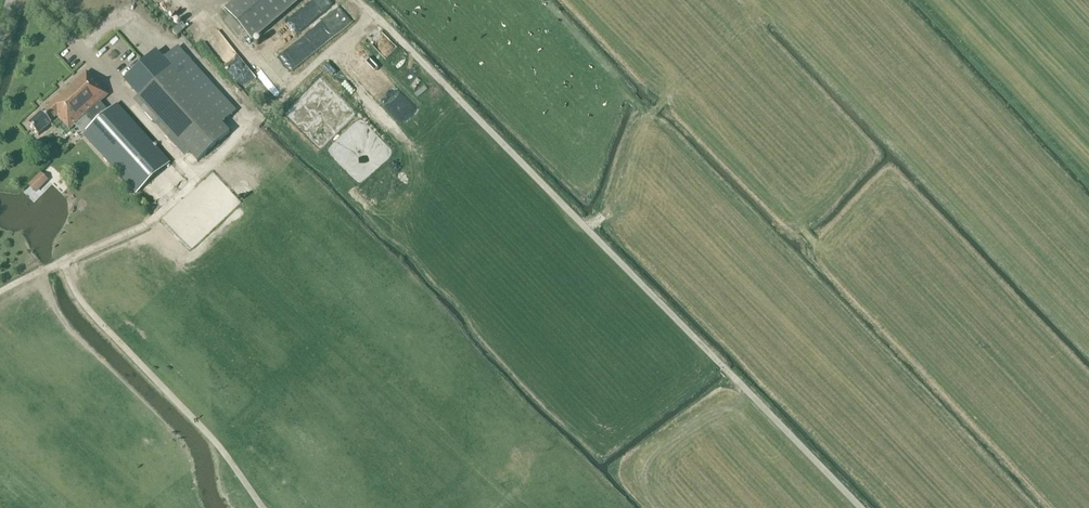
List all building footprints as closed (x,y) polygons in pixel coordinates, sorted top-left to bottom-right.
[(224,10),(251,42),(300,0),(236,0),(224,10)] [(156,52),(124,81),(197,162),(229,133),(156,52)] [(40,113),(27,125),(37,136),(50,124),(49,122),(56,117),(68,130),(73,125),(135,193),(168,163),(115,104),(107,111),(99,102),(107,95),(85,71),(46,106),(48,108),(41,114),(40,113)] [(254,97),(264,90),(256,79),(246,87),(254,97)] [(42,169),(29,181),(37,190),(50,178),(42,169)]
